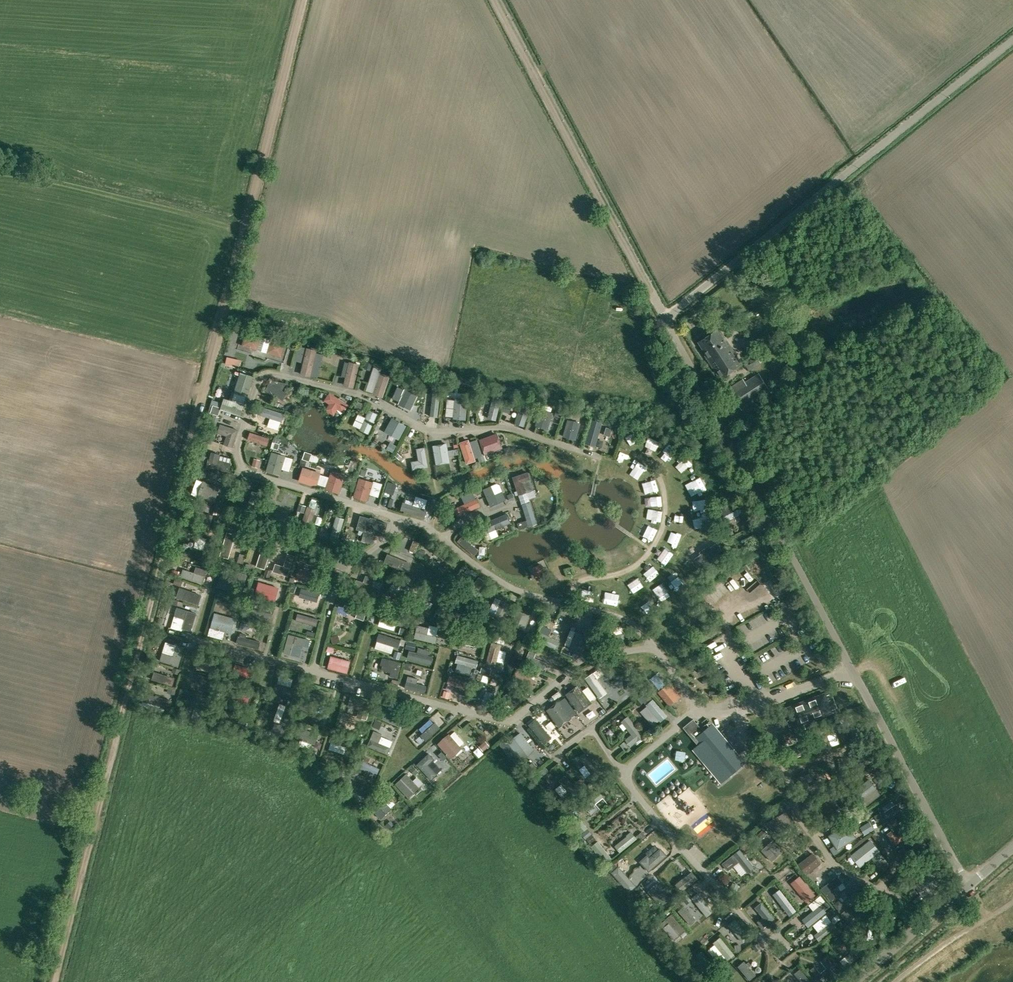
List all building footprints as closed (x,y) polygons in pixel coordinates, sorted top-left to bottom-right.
[(742,364),(728,340),(726,341),(718,329),(699,341),(707,355),(705,355),(719,378),(742,364)] [(256,350),(256,349),(258,349),(262,336),(246,331),(242,345),(253,348),(253,349),(256,350)] [(281,357),(281,356),(282,357),(286,343),(271,339),(267,352),(277,355),(277,356),(281,357)] [(311,376),(317,349),(307,347),(301,373),(311,376)] [(322,373),(325,350),(319,349),(316,372),(322,373)] [(225,365),(232,366),(234,358),(227,357),(225,365)] [(749,371),(761,363),(758,359),(749,364),(747,360),(744,362),(749,371)] [(354,387),(360,362),(350,360),(344,384),(354,387)] [(247,396),(254,375),(241,371),(234,392),(247,396)] [(383,396),(390,374),(381,371),(373,393),(383,396)] [(742,409),(745,408),(771,391),(759,373),(745,382),(743,379),(729,388),(742,409)] [(282,389),(287,382),(273,379),(271,383),(269,382),(265,390),(283,400),(287,392),(282,389)] [(411,410),(419,393),(405,387),(402,394),(398,404),(411,410)] [(343,412),(349,403),(345,401),(346,400),(340,396),(339,397),(330,391),(324,400),(329,403),(325,409),(334,414),(338,408),(343,412)] [(438,417),(441,392),(433,391),(430,416),(438,417)] [(496,420),(503,395),(494,392),(488,417),(496,420)] [(244,404),(224,397),(220,409),(241,416),(244,404)] [(466,419),(468,399),(455,398),(453,418),(466,419)] [(523,425),(531,403),(521,400),(514,422),(523,425)] [(362,410),(365,404),(358,401),(355,407),(362,410)] [(212,405),(209,413),(217,416),(220,408),(212,405)] [(281,421),(284,413),(260,405),(257,413),(281,421)] [(547,429),(553,412),(540,408),(535,425),(547,429)] [(369,433),(378,413),(368,409),(359,429),(369,433)] [(557,409),(555,416),(562,418),(564,412),(557,409)] [(216,425),(219,417),(213,415),(210,423),(216,425)] [(575,439),(580,422),(567,418),(562,436),(575,439)] [(393,419),(386,432),(398,438),(405,426),(393,419)] [(593,445),(600,422),(591,419),(585,442),(587,443),(587,444),(591,445),(592,444),(593,445)] [(233,447),(238,429),(220,423),(217,432),(226,435),(223,444),(233,447)] [(610,436),(612,428),(606,426),(603,434),(610,436)] [(503,447),(498,431),(479,438),(485,454),(503,447)] [(267,445),(269,438),(249,432),(247,439),(267,445)] [(396,449),(400,441),(393,437),(389,445),(396,449)] [(476,459),(469,438),(460,441),(467,462),(476,459)] [(451,461),(448,441),(433,444),(436,463),(451,461)] [(425,446),(416,447),(419,459),(412,460),(413,469),(429,466),(425,446)] [(229,472),(231,462),(219,459),(220,453),(210,450),(206,466),(229,472)] [(280,475),(286,455),(272,450),(266,470),(280,475)] [(309,461),(311,455),(312,454),(305,452),(303,459),(309,461)] [(463,454),(454,454),(455,468),(463,467),(463,454)] [(303,467),(298,481),(316,487),(321,472),(303,467)] [(340,493),(346,473),(332,469),(326,488),(340,493)] [(535,489),(529,471),(521,473),(513,476),(519,494),(529,491),(533,490),(532,489),(535,489)] [(367,500),(373,481),(359,476),(353,496),(367,500)] [(214,504),(220,486),(203,480),(196,497),(214,504)] [(388,482),(385,492),(393,494),(396,484),(388,482)] [(492,486),(483,489),(491,507),(506,500),(503,492),(496,495),(492,486)] [(255,513),(261,493),(252,490),(245,510),(255,513)] [(464,503),(454,508),(458,516),(481,505),(478,497),(475,498),(472,492),(461,496),(464,503)] [(273,505),(274,499),(267,497),(265,503),(273,505)] [(426,517),(428,509),(404,501),(401,510),(426,517)] [(527,519),(517,523),(519,529),(529,526),(537,523),(530,501),(522,504),(527,519)] [(742,514),(736,503),(718,512),(724,523),(742,514)] [(311,523),(316,508),(308,505),(300,528),(316,533),(318,526),(311,523)] [(290,515),(266,507),(263,516),(287,524),(290,515)] [(193,509),(189,524),(208,530),(212,515),(193,509)] [(511,522),(507,512),(485,522),(489,532),(511,522)] [(338,540),(344,518),(336,515),(329,537),(338,540)] [(361,516),(357,529),(364,531),(362,540),(374,544),(376,535),(384,537),(387,523),(361,516)] [(476,527),(470,530),(473,535),(479,533),(476,527)] [(236,532),(227,530),(219,555),(228,557),(236,532)] [(479,550),(469,541),(462,536),(458,541),(475,556),(479,550)] [(192,548),(189,558),(208,563),(214,541),(206,538),(206,539),(202,551),(192,548)] [(445,561),(451,555),(433,540),(427,547),(445,561)] [(419,543),(414,541),(410,550),(415,552),(419,543)] [(256,566),(265,569),(273,545),(263,542),(256,566)] [(717,542),(694,559),(700,566),(722,550),(717,542)] [(295,554),(288,552),(284,565),(276,562),(273,570),(288,575),(295,554)] [(388,554),(384,562),(408,572),(412,563),(388,554)] [(531,567),(535,576),(547,571),(542,562),(531,567)] [(181,571),(179,578),(202,585),(204,578),(207,570),(196,566),(194,573),(191,572),(191,574),(181,571)] [(240,582),(236,593),(240,594),(247,574),(224,567),(221,575),(240,582)] [(322,574),(299,567),(296,576),(320,583),(322,574)] [(712,592),(719,602),(735,591),(739,597),(748,591),(745,587),(754,581),(756,585),(760,582),(753,572),(744,578),(741,573),(712,592)] [(475,583),(463,574),(459,579),(476,592),(485,580),(480,576),(475,583)] [(257,584),(253,598),(274,604),(278,589),(257,584)] [(291,587),(289,591),(294,593),(297,585),(293,584),(292,587),(291,587)] [(404,584),(392,600),(398,605),(410,589),(404,584)] [(320,592),(301,587),(299,596),(317,601),(320,592)] [(202,595),(180,588),(176,597),(198,605),(202,595)] [(728,606),(737,599),(733,595),(725,601),(728,606)] [(366,614),(369,606),(369,604),(345,596),(342,605),(366,614)] [(412,598),(408,605),(428,617),(429,616),(432,609),(422,604),(412,598)] [(499,605),(496,612),(492,620),(500,624),(510,603),(502,599),(499,605)] [(767,601),(757,607),(759,611),(770,605),(767,601)] [(196,613),(177,607),(174,616),(185,619),(182,628),(191,631),(196,613)] [(381,617),(378,625),(394,630),(396,621),(405,624),(407,614),(383,607),(381,617)] [(272,614),(247,608),(245,618),(270,623),(272,614)] [(746,620),(757,613),(754,608),(743,614),(746,620)] [(525,629),(532,615),(518,609),(512,623),(525,629)] [(480,619),(482,614),(475,611),(472,616),(480,619)] [(232,634),(236,619),(215,613),(211,628),(232,634)] [(297,614),(295,621),(316,627),(318,620),(297,614)] [(718,624),(714,631),(718,634),(722,626),(718,624)] [(417,625),(414,639),(435,644),(437,636),(427,634),(429,628),(417,625)] [(560,641),(549,636),(552,629),(544,625),(537,640),(556,649),(560,641)] [(408,629),(401,627),(399,634),(406,636),(408,629)] [(462,629),(460,638),(483,644),(485,636),(462,629)] [(379,632),(377,641),(399,648),(401,639),(379,632)] [(570,632),(564,647),(569,649),(569,650),(582,655),(589,638),(575,633),(575,634),(570,632)] [(341,641),(338,633),(330,636),(333,643),(341,641)] [(239,636),(238,636),(237,643),(258,649),(260,641),(246,638),(246,635),(240,634),(239,636)] [(289,634),(284,652),(300,656),(303,646),(308,647),(310,640),(289,634)] [(619,636),(603,639),(605,648),(625,643),(624,635),(619,636)] [(408,641),(406,648),(415,650),(417,643),(408,641)] [(496,668),(502,644),(492,641),(485,665),(496,668)] [(180,666),(185,648),(176,646),(173,656),(162,653),(160,660),(180,666)] [(407,658),(413,659),(432,664),(433,656),(428,655),(429,651),(417,647),(416,652),(409,650),(407,658)] [(714,657),(723,652),(721,648),(712,653),(714,657)] [(227,660),(206,654),(203,662),(225,669),(227,660)] [(548,662),(535,657),(528,654),(525,662),(544,670),(548,662)] [(332,655),(329,667),(347,672),(350,659),(332,655)] [(457,655),(456,662),(476,668),(478,661),(457,655)] [(398,678),(402,662),(383,657),(381,664),(383,665),(382,669),(391,672),(390,676),(398,678)] [(230,664),(228,671),(232,672),(231,679),(243,682),(244,676),(253,678),(255,670),(235,664),(235,665),(230,664)] [(536,680),(517,668),(511,677),(531,689),(536,680)] [(153,672),(151,680),(171,686),(174,678),(153,672)] [(608,692),(593,672),(585,677),(600,697),(608,692)] [(221,680),(198,673),(198,675),(197,676),(196,679),(196,680),(196,682),(218,688),(221,680)] [(467,696),(471,682),(451,675),(448,683),(461,687),(459,693),(467,696)] [(293,679),(279,676),(275,692),(297,697),(299,689),(291,687),(293,679)] [(407,681),(405,689),(425,694),(427,686),(417,684),(418,679),(408,676),(407,681)] [(509,679),(507,684),(512,687),(515,681),(509,679)] [(479,687),(474,701),(481,704),(483,698),(489,700),(493,688),(487,686),(487,684),(477,681),(476,686),(479,687)] [(592,702),(578,684),(566,693),(579,712),(592,702)] [(667,685),(659,692),(669,704),(678,698),(667,685)] [(229,689),(226,701),(247,706),(250,694),(234,690),(235,687),(231,686),(231,689),(229,689)] [(328,697),(308,691),(306,699),(326,705),(328,697)] [(558,691),(552,696),(555,700),(561,695),(558,691)] [(642,704),(650,697),(647,692),(639,699),(642,704)] [(144,693),(142,700),(150,702),(160,705),(160,708),(170,710),(171,708),(172,701),(159,697),(156,696),(151,695),(144,693)] [(279,703),(281,696),(272,693),(270,700),(279,703)] [(522,694),(510,703),(506,706),(510,711),(526,698),(522,694)] [(789,725),(789,726),(793,725),(793,726),(831,712),(824,694),(787,709),(791,719),(787,721),(789,725)] [(212,708),(215,700),(196,695),(193,703),(212,708)] [(373,701),(351,695),(348,705),(359,708),(357,716),(367,719),(369,711),(370,711),(373,701)] [(647,706),(640,712),(653,726),(659,721),(660,721),(667,715),(652,698),(645,704),(647,706)] [(571,718),(559,700),(547,709),(559,726),(561,725),(562,727),(571,721),(569,719),(571,718)] [(301,701),(299,709),(309,712),(311,704),(301,701)] [(286,706),(283,715),(276,734),(283,737),(293,708),(286,706)] [(181,710),(183,716),(190,713),(188,707),(181,710)] [(379,708),(374,718),(380,721),(395,728),(401,714),(388,708),(387,711),(379,708)] [(320,717),(308,713),(304,712),(302,720),(318,725),(320,717)] [(645,735),(629,715),(622,720),(632,733),(625,738),(631,745),(645,735)] [(552,737),(536,718),(529,724),(544,743),(552,737)] [(686,725),(683,727),(685,729),(689,734),(698,745),(693,750),(700,758),(705,765),(714,758),(722,768),(729,763),(730,764),(732,762),(731,761),(738,755),(725,740),(713,725),(709,720),(700,727),(693,719),(686,725)] [(836,721),(815,729),(824,753),(832,751),(827,735),(840,730),(836,721)] [(440,728),(435,722),(416,739),(420,743),(424,740),(425,741),(440,728)] [(295,727),(292,738),(315,745),(318,735),(295,727)] [(330,741),(353,749),(356,740),(333,732),(330,741)] [(520,732),(508,741),(521,760),(533,750),(520,732)] [(437,744),(450,759),(462,748),(450,734),(437,744)] [(384,753),(387,746),(366,737),(363,744),(384,753)] [(485,741),(480,745),(484,750),(489,746),(485,741)] [(809,743),(800,746),(803,754),(813,751),(809,743)] [(856,750),(849,754),(858,769),(875,759),(871,752),(867,746),(857,752),(856,750)] [(438,755),(443,760),(447,757),(442,751),(438,755)] [(601,774),(585,752),(578,756),(590,773),(587,776),(591,781),(601,774)] [(429,765),(435,759),(429,753),(417,764),(431,780),(438,774),(429,765)] [(359,759),(356,766),(376,775),(379,768),(359,759)] [(532,762),(527,767),(531,772),(536,767),(532,762)] [(420,787),(407,773),(395,784),(408,798),(420,787)] [(580,793),(565,775),(558,781),(568,792),(558,799),(564,806),(580,793)] [(878,790),(869,779),(853,791),(862,801),(878,790)] [(350,780),(346,788),(368,798),(372,790),(350,780)] [(598,789),(580,804),(586,811),(595,803),(603,797),(603,796),(598,789)] [(852,805),(841,790),(835,795),(846,810),(852,805)] [(381,797),(371,808),(381,819),(392,808),(391,807),(395,804),(388,797),(384,801),(381,797)] [(856,804),(861,811),(866,807),(861,800),(856,804)] [(895,805),(892,800),(882,806),(885,811),(883,813),(887,820),(905,808),(900,801),(895,805)] [(580,833),(587,827),(573,810),(566,816),(580,833)] [(778,816),(767,822),(770,828),(772,827),(773,828),(777,835),(794,825),(790,818),(782,822),(778,816)] [(891,829),(899,823),(895,818),(887,823),(891,829)] [(391,821),(384,826),(388,830),(394,824),(391,821)] [(865,835),(874,829),(869,822),(860,827),(865,835)] [(857,838),(848,824),(828,835),(838,850),(857,838)] [(894,846),(911,835),(907,828),(896,835),(893,829),(886,834),(894,846)] [(760,840),(767,833),(763,829),(756,836),(760,840)] [(620,852),(637,838),(631,831),(626,835),(627,836),(614,845),(620,852)] [(596,839),(592,834),(586,838),(590,843),(596,839)] [(860,867),(880,851),(870,839),(850,855),(860,867)] [(612,859),(597,840),(590,846),(605,864),(612,859)] [(772,841),(762,850),(772,860),(782,851),(772,841)] [(666,855),(660,849),(650,858),(647,855),(640,861),(649,871),(666,855)] [(727,871),(739,861),(748,872),(754,867),(740,849),(721,863),(727,871)] [(806,875),(807,874),(821,863),(813,853),(798,864),(806,875)] [(618,867),(614,863),(608,868),(612,872),(611,873),(629,892),(636,886),(618,866),(618,867)] [(680,892),(697,879),(692,871),(675,884),(680,892)] [(914,886),(923,897),(939,884),(930,872),(914,885),(914,886)] [(815,895),(799,875),(790,883),(806,902),(815,895)] [(829,901),(837,895),(833,890),(843,882),(838,875),(820,889),(829,901)] [(661,881),(648,891),(661,906),(673,896),(661,881)] [(789,915),(796,910),(779,888),(772,893),(789,915)] [(686,892),(681,896),(685,901),(690,897),(686,892)] [(698,892),(691,897),(706,916),(713,911),(698,892)] [(809,904),(814,910),(825,900),(820,895),(809,904)] [(761,901),(755,907),(763,917),(757,922),(762,928),(768,923),(775,918),(761,901)] [(676,911),(688,926),(695,920),(683,905),(676,911)] [(821,905),(803,920),(809,927),(826,912),(821,905)] [(851,927),(868,913),(862,906),(851,914),(847,908),(840,914),(851,927)] [(735,918),(728,924),(743,942),(750,936),(735,918)] [(835,925),(830,919),(813,933),(818,939),(835,925)] [(682,936),(670,921),(663,927),(675,941),(682,936)] [(844,966),(863,952),(850,935),(843,940),(852,951),(840,961),(844,966)] [(720,936),(713,942),(728,960),(731,957),(732,958),(735,956),(733,955),(735,954),(720,936)] [(695,955),(709,972),(716,966),(703,949),(695,955)] [(810,969),(819,980),(823,976),(825,980),(838,969),(827,956),(820,961),(826,968),(820,973),(814,966),(810,969)] [(755,975),(744,961),(738,966),(750,980),(755,975)] [(800,968),(794,974),(801,981),(811,981),(800,968)]
